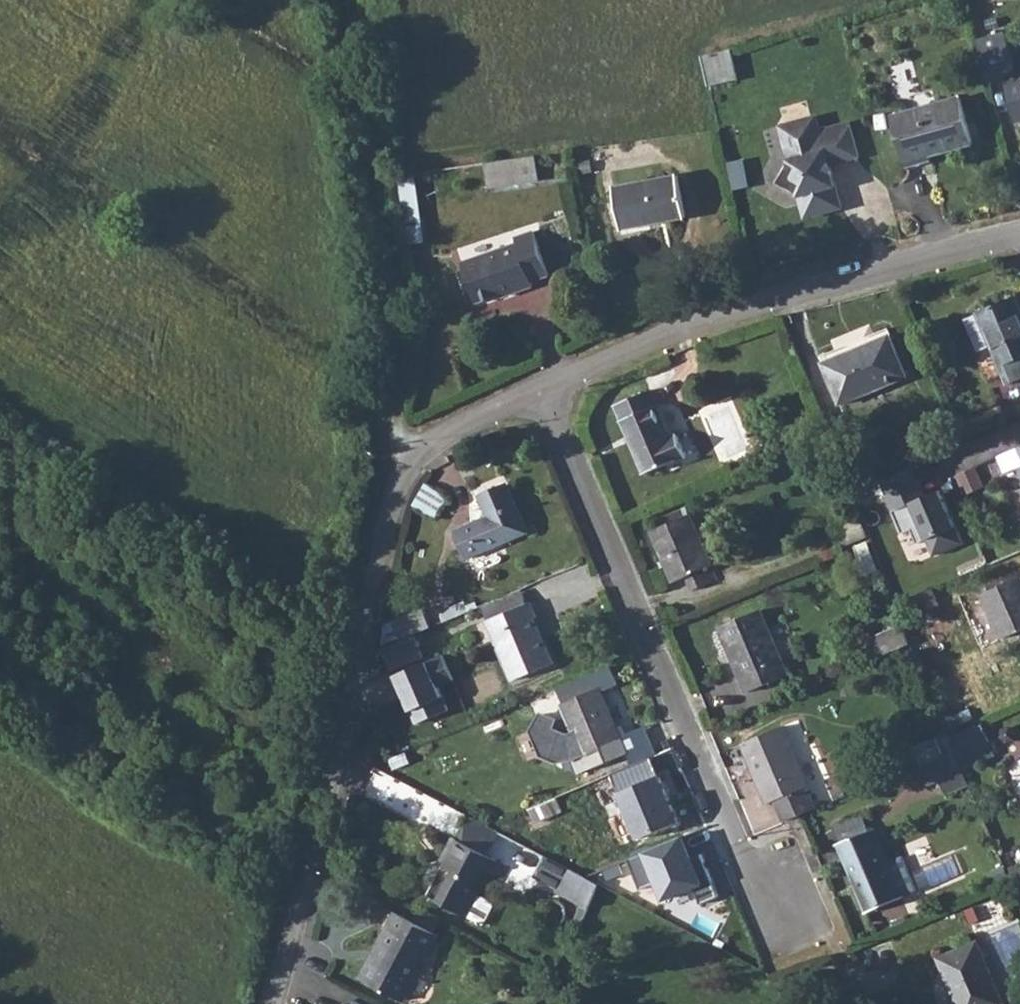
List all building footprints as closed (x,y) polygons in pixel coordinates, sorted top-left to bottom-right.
[(1001,33),(978,39),(989,80),(1012,74),(1001,33)] [(731,48),(703,56),(710,86),(738,79),(731,48)] [(1007,83),(1017,123),(1019,122),(1019,79),(1007,83)] [(931,156),(973,144),(961,97),(895,115),(907,162),(931,156)] [(781,124),(790,160),(777,183),(800,196),(806,218),(842,208),(830,164),(859,156),(850,122),(821,130),(817,116),(812,117),(807,101),(785,107),(789,122),(781,124)] [(536,155),(486,162),(490,187),(539,180),(536,155)] [(931,156),(907,162),(909,169),(933,163),(931,156)] [(744,158),(729,161),(735,189),(750,186),(744,158)] [(415,173),(399,175),(408,244),(425,242),(415,173)] [(622,230),(685,219),(677,174),(614,185),(622,230)] [(550,275),(534,231),(515,237),(517,243),(463,262),(477,303),(502,294),(501,292),(514,288),(515,293),(534,286),(532,281),(550,275)] [(979,312),(979,313),(993,346),(1001,367),(1002,366),(1009,384),(1019,379),(1019,308),(1015,297),(979,312)] [(993,346),(979,313),(966,319),(980,351),(993,346)] [(908,377),(891,335),(823,363),(841,404),(908,377)] [(651,390),(616,405),(645,474),(687,456),(678,435),(671,437),(651,390)] [(1000,456),(1008,474),(1019,469),(1019,447),(1000,456)] [(978,467),(959,476),(967,495),(987,486),(978,467)] [(926,497),(919,481),(887,496),(903,533),(912,529),(918,543),(928,539),(935,555),(963,543),(941,490),(926,497)] [(449,497),(426,483),(413,505),(436,518),(449,497)] [(528,532),(508,484),(481,496),(489,516),(457,530),(468,558),(528,532)] [(656,520),(660,528),(690,515),(687,507),(656,520)] [(718,580),(690,515),(660,528),(652,531),(674,582),(686,577),(692,591),(718,580)] [(857,517),(839,525),(841,531),(836,532),(840,546),(865,536),(857,517)] [(985,594),(1004,638),(1019,631),(1019,579),(985,594)] [(489,620),(526,604),(521,591),(483,607),(489,620)] [(531,602),(526,604),(489,620),(488,620),(513,680),(554,663),(545,643),(542,645),(531,619),(537,617),(531,602)] [(401,640),(431,627),(424,608),(393,621),(401,638),(401,640)] [(787,675),(760,611),(721,627),(748,692),(787,675)] [(401,638),(393,621),(386,624),(383,645),(401,638)] [(870,640),(877,658),(909,645),(902,626),(870,640)] [(416,637),(384,650),(392,668),(424,655),(416,637)] [(455,680),(442,651),(386,676),(402,714),(409,711),(413,722),(445,709),(436,688),(455,680)] [(631,753),(606,691),(621,683),(613,666),(558,688),(564,703),(562,704),(574,731),(570,733),(558,727),(561,718),(543,710),(533,730),(543,756),(560,762),(575,759),(579,773),(631,753)] [(775,801),(784,822),(817,808),(783,727),(743,743),(751,763),(755,761),(766,787),(762,789),(768,803),(775,801)] [(959,758),(929,771),(937,790),(967,777),(959,758)] [(640,837),(678,822),(659,777),(621,793),(640,837)] [(563,811),(557,797),(529,809),(535,823),(563,811)] [(450,832),(462,815),(445,803),(433,820),(450,832)] [(497,860),(455,837),(440,865),(444,867),(428,895),(484,925),(495,903),(478,895),(497,860)] [(680,837),(624,858),(638,892),(652,887),(658,902),(693,889),(699,904),(715,898),(699,856),(689,860),(680,837)] [(904,904),(877,838),(844,853),(870,918),(904,904)] [(581,926),(599,884),(545,855),(534,877),(559,890),(558,892),(582,905),(574,922),(581,926)] [(404,1001),(439,935),(396,912),(361,978),(404,1001)] [(979,951),(939,968),(954,1003),(1001,1003),(979,951)]
